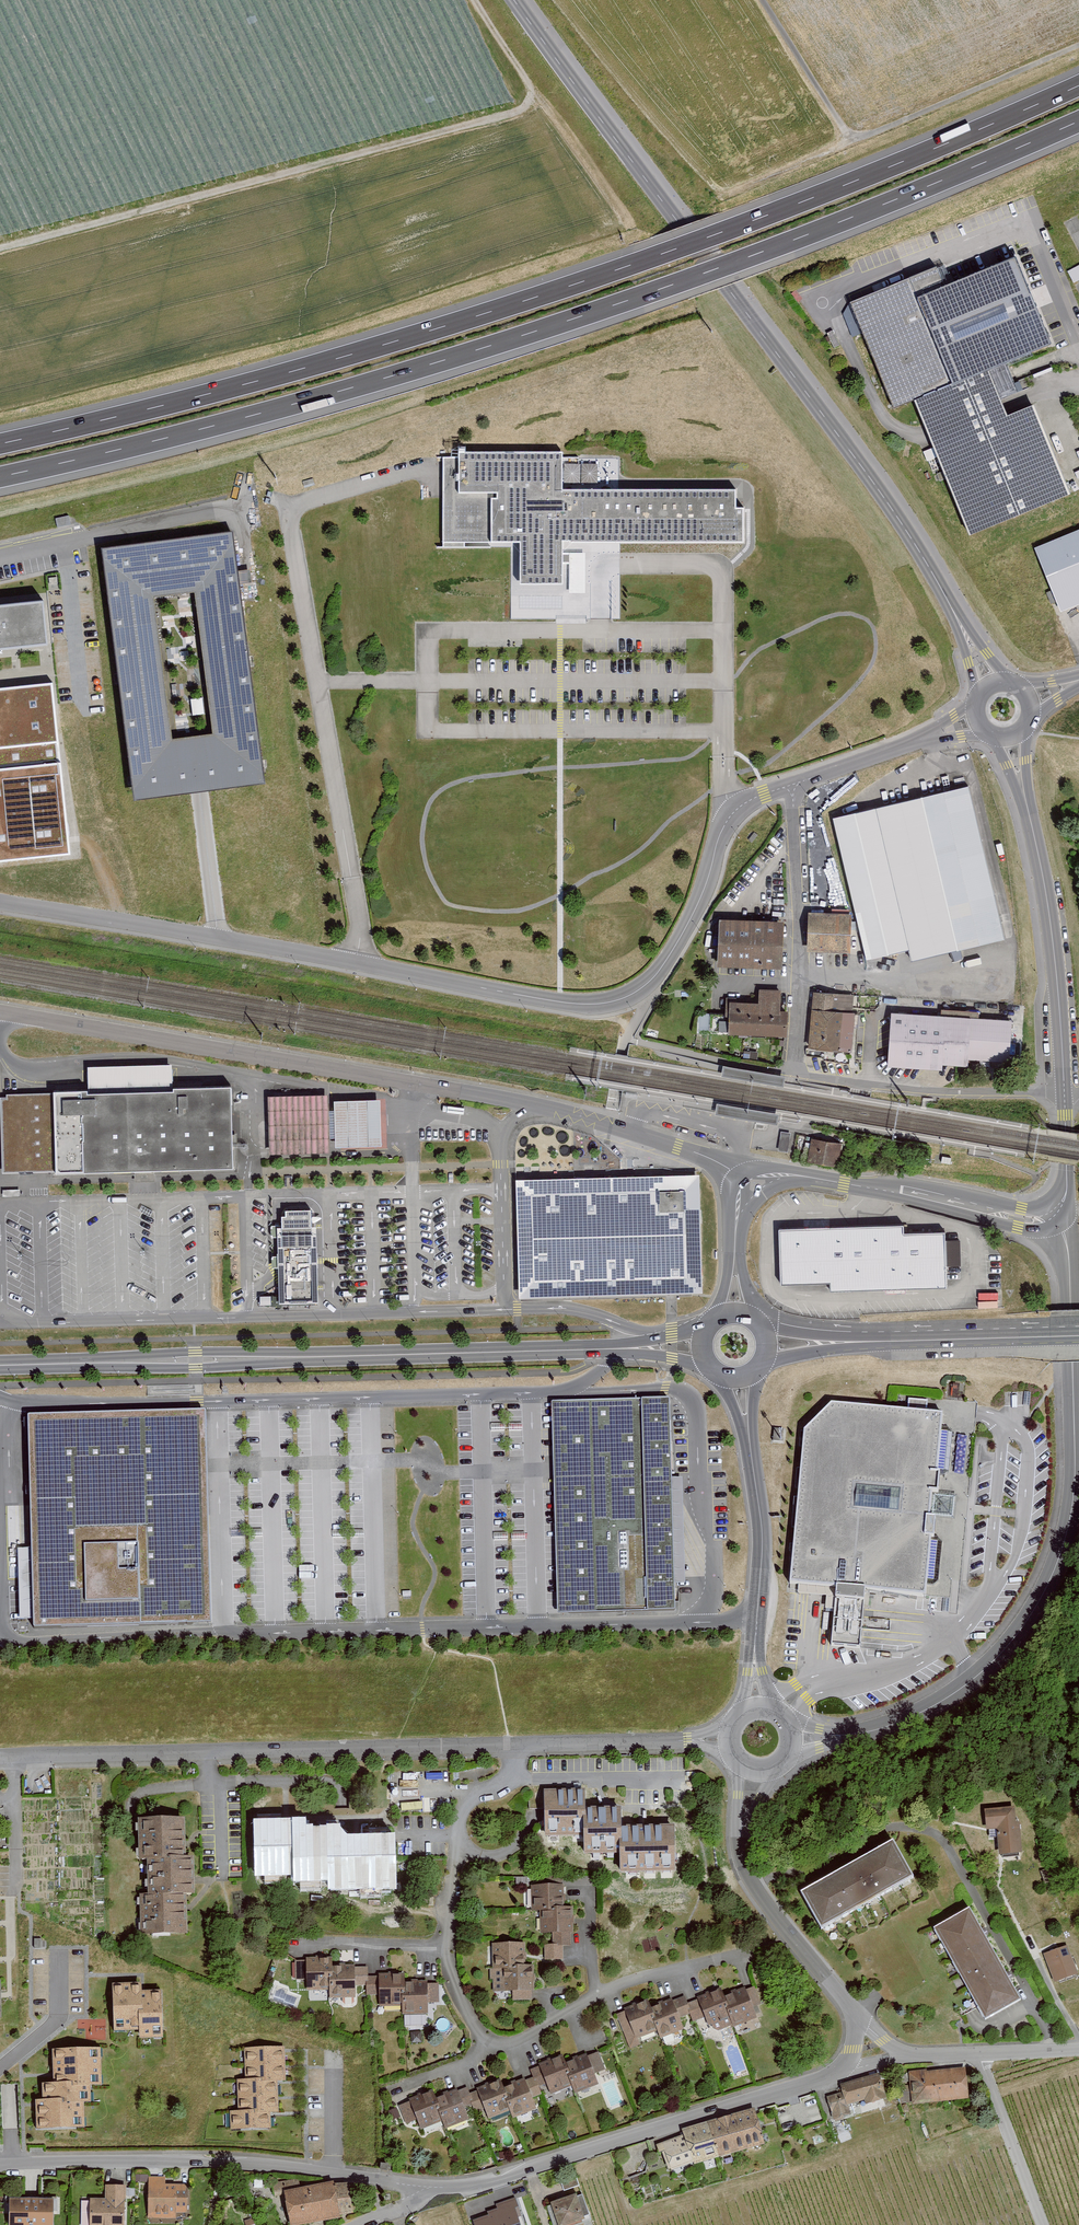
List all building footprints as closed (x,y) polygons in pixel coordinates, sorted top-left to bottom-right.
[(938,266),(850,301),(893,408),(915,399),(990,369),(1052,344),(1017,255),(945,284),(938,266)] [(930,435),(969,534),(1068,495),(1033,406),(1009,415),(1004,404),(990,369),(915,399),(930,435)] [(562,456),(444,455),(443,547),(465,547),(465,540),(520,540),(520,583),(562,583),(563,542),(743,543),(744,507),(735,506),(735,489),(562,488),(562,456)] [(1059,611),(1078,602),(1078,525),(1032,545),(1059,611)] [(134,795),(199,787),(265,778),(233,532),(103,549),(119,676),(134,795)] [(0,602),(0,649),(47,644),(43,598),(0,602)] [(52,680),(0,686),(0,860),(70,853),(52,680)] [(968,785),(833,815),(866,958),(908,948),(911,960),(1004,938),(968,785)] [(850,913),(809,912),(808,949),(849,950),(850,913)] [(784,922),(719,920),(717,967),(782,970),(784,922)] [(727,1001),(726,1034),(787,1036),(788,1010),(779,1010),(780,989),(760,988),(760,1003),(727,1001)] [(858,994),(813,991),(810,1047),(855,1049),(858,994)] [(892,1011),(888,1065),(939,1069),(940,1063),(964,1064),(965,1054),(1006,1057),(1009,1020),(892,1011)] [(712,1014),(700,1013),(699,1028),(710,1029),(712,1014)] [(175,1065),(91,1067),(92,1093),(176,1090),(175,1065)] [(160,1171),(240,1169),(238,1089),(176,1090),(92,1093),(3,1095),(5,1175),(160,1171)] [(334,1157),(333,1139),(333,1109),(333,1094),(270,1095),(270,1158),(334,1157)] [(339,1109),(333,1109),(333,1139),(340,1139),(340,1148),(388,1147),(388,1137),(387,1118),(387,1100),(346,1100),(339,1101),(339,1109)] [(843,1163),(844,1140),(813,1138),(812,1161),(843,1163)] [(633,1173),(516,1176),(519,1295),(546,1294),(592,1293),(632,1292),(671,1291),(702,1290),(699,1172),(633,1173)] [(321,1222),(281,1223),(283,1287),(283,1301),(283,1306),(323,1305),(323,1287),(323,1279),(321,1222)] [(899,1227),(775,1230),(776,1284),(825,1283),(825,1292),(942,1290),(941,1234),(899,1235),(899,1227)] [(978,1292),(979,1306),(999,1306),(999,1292),(978,1292)] [(917,1590),(939,1591),(946,1505),(952,1433),(955,1409),(836,1399),(807,1426),(793,1579),(836,1583),(831,1642),(860,1645),(865,1586),(917,1590)] [(665,1403),(549,1404),(552,1611),(551,1617),(668,1615),(665,1403)] [(214,1627),(211,1413),(38,1415),(40,1629),(214,1627)] [(673,1874),(671,1824),(618,1826),(617,1806),(581,1807),(581,1790),(542,1791),(543,1833),(578,1832),(579,1854),(614,1853),(615,1876),(673,1874)] [(982,1811),(984,1829),(994,1828),(996,1854),(1018,1852),(1016,1826),(1012,1826),(1010,1808),(982,1811)] [(135,1934),(182,1933),(182,1895),(188,1894),(187,1856),(178,1856),(177,1816),(133,1817),(134,1859),(141,1859),(142,1893),(134,1893),(135,1934)] [(383,1885),(382,1839),(332,1841),(332,1831),(299,1832),(299,1824),(257,1825),(258,1872),(295,1871),(296,1878),(331,1878),(332,1886),(383,1885)] [(894,1842),(801,1894),(821,1930),(914,1878),(894,1842)] [(541,1944),(541,1962),(564,1961),(564,1946),(572,1946),(571,1907),(562,1908),(562,1876),(538,1876),(539,1885),(529,1885),(530,1913),(537,1913),(537,1935),(549,1935),(549,1944),(541,1944)] [(970,1911),(935,1930),(984,2020),(1020,2001),(970,1911)] [(512,2003),(532,2002),(532,1963),(525,1963),(525,1943),(491,1943),(491,1971),(501,1971),(501,1989),(512,1989),(512,2003)] [(1076,1972),(1066,1944),(1043,1952),(1053,1981),(1076,1972)] [(433,1983),(424,1983),(424,1981),(402,1981),(402,1973),(375,1974),(376,1977),(367,1977),(367,1967),(353,1968),(353,1965),(329,1966),(329,1959),(305,1959),(305,1962),(295,1963),(296,1978),(304,1978),(304,1991),(326,1990),(326,2000),(355,1999),(354,1986),(364,1986),(364,1997),(376,1996),(377,2006),(401,2005),(401,2015),(426,2014),(426,1999),(433,1999),(433,1983)] [(140,1985),(114,1986),(116,2030),(141,2029),(141,2036),(163,2035),(161,1992),(140,1993),(140,1985)] [(731,2028),(754,2018),(749,2007),(759,2003),(753,1989),(744,1992),(743,1989),(722,1998),(718,1988),(695,1997),(696,2000),(685,2005),(682,1998),(671,2003),(669,2000),(648,2008),(645,2000),(622,2010),(623,2013),(616,2016),(629,2050),(638,2046),(633,2034),(654,2026),(659,2039),(683,2029),(679,2018),(689,2014),(693,2022),(703,2018),(707,2027),(716,2030),(730,2025),(731,2028)] [(283,2048),(246,2049),(247,2080),(275,2079),(284,2079),(283,2048)] [(603,2069),(596,2051),(563,2064),(560,2055),(535,2064),(537,2067),(527,2071),(530,2078),(522,2081),(520,2076),(501,2084),(499,2077),(474,2087),(475,2090),(468,2093),(466,2087),(454,2092),(452,2087),(439,2092),(440,2095),(433,2098),(430,2090),(406,2099),(408,2103),(399,2106),(405,2121),(415,2117),(419,2128),(441,2120),(444,2128),(466,2119),(462,2108),(472,2105),(474,2111),(484,2107),(488,2117),(509,2108),(512,2116),(533,2107),(530,2099),(540,2095),(537,2086),(544,2083),(548,2092),(570,2084),(573,2093),(597,2084),(594,2077),(603,2069)] [(97,2052),(54,2053),(55,2085),(90,2084),(98,2084),(97,2052)] [(962,2100),(960,2067),(904,2071),(907,2104),(962,2100)] [(847,2115),(844,2103),(861,2099),(862,2102),(882,2098),(876,2073),(835,2082),(838,2091),(823,2095),(829,2119),(847,2115)] [(276,2111),(275,2079),(247,2080),(239,2081),(240,2112),(268,2111),(276,2111)] [(90,2101),(90,2084),(55,2085),(44,2085),(44,2102),(36,2103),(37,2129),(83,2127),(82,2102),(90,2101)] [(761,2142),(750,2107),(680,2128),(682,2136),(653,2145),(653,2152),(659,2150),(665,2169),(689,2161),(690,2164),(761,2142)] [(269,2127),(268,2111),(240,2112),(232,2112),(232,2128),(269,2127)] [(162,2177),(148,2177),(147,2217),(173,2217),(173,2212),(185,2213),(185,2183),(162,2183),(162,2177)] [(286,2224),(293,2224),(352,2212),(346,2183),(331,2186),(330,2180),(300,2187),(298,2178),(270,2184),(277,2215),(283,2214),(286,2224)] [(87,2197),(86,2224),(123,2224),(123,2185),(102,2185),(102,2197),(87,2197)] [(578,2196),(551,2204),(557,2224),(575,2224),(586,2222),(578,2196)] [(5,2197),(5,2224),(49,2224),(49,2197),(5,2197)] [(473,2222),(474,2224),(520,2224),(517,2216),(521,2215),(518,2206),(473,2222)]
